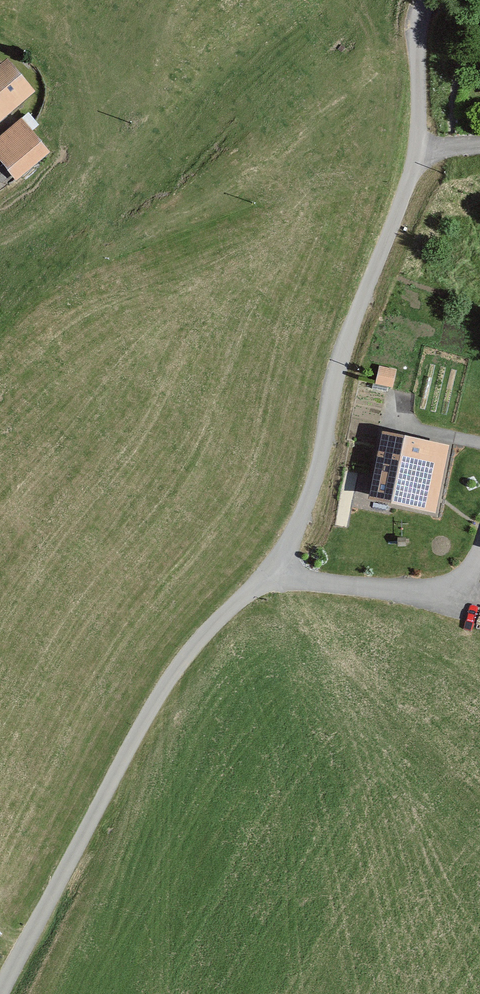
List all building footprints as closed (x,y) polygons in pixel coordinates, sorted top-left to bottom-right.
[(0,61),(0,126),(35,97),(3,59),(0,61)] [(0,137),(0,170),(14,187),(51,157),(20,120),(0,137)] [(388,391),(392,372),(372,368),(368,386),(388,391)] [(435,517),(450,448),(372,432),(358,501),(435,517)]
